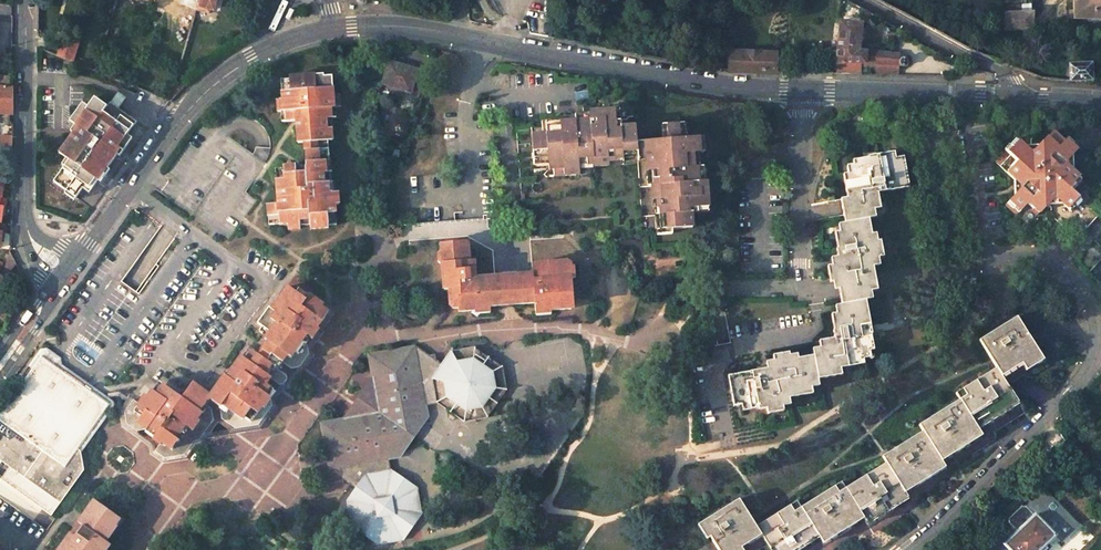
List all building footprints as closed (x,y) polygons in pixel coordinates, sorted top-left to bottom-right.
[(198,5),(196,9),(208,12),(209,8),(213,10),(216,0),(199,0),(198,5)] [(1073,19),(1100,19),(1100,0),(1073,0),(1073,19)] [(105,37),(118,38),(120,13),(106,12),(105,37)] [(1033,12),(1006,13),(1005,29),(1032,28),(1033,12)] [(862,23),(841,21),(836,64),(840,63),(840,67),(846,67),(846,63),(865,63),(873,63),(873,68),(879,68),(879,74),(898,75),(898,65),(899,66),(901,67),(904,67),(905,67),(906,66),(907,64),(907,61),(907,60),(904,58),(902,58),(900,54),(867,51),(859,51),(862,23)] [(65,39),(58,56),(74,62),(79,44),(65,39)] [(775,54),(730,53),(730,70),(775,72),(775,54)] [(407,67),(389,61),(382,83),(410,92),(417,70),(408,67),(407,67)] [(861,74),(861,68),(873,68),(873,63),(865,63),(846,63),(846,67),(840,67),(839,67),(838,73),(861,74)] [(1090,65),(1068,66),(1069,81),(1091,80),(1090,65)] [(328,225),(336,225),(335,205),(339,204),(338,192),(329,193),(328,183),(324,183),(323,173),(326,173),(325,161),(329,161),(328,140),(332,140),(331,128),(327,128),(326,119),(332,118),(331,108),(339,107),(339,95),(333,95),(332,75),(323,76),(323,74),(289,76),(289,79),(281,79),(282,99),(277,99),(278,111),(286,111),(287,121),(296,121),(298,143),(304,142),(306,166),(305,166),(305,172),(296,173),(295,165),(283,167),(283,169),(275,169),(278,204),(267,204),(268,225),(287,223),(288,229),(300,229),(299,220),(309,219),(310,225),(310,229),(328,227),(328,225)] [(10,113),(12,108),(12,87),(11,87),(2,86),(0,86),(0,112),(10,113)] [(119,91),(110,103),(121,111),(130,100),(119,91)] [(81,129),(68,146),(71,148),(70,149),(65,156),(67,157),(70,160),(65,166),(65,167),(53,182),(66,191),(76,198),(83,189),(84,189),(86,186),(88,188),(101,171),(104,173),(108,168),(116,156),(117,155),(114,152),(127,135),(128,134),(137,122),(133,120),(121,111),(110,103),(108,105),(108,106),(96,98),(89,107),(86,111),(83,108),(76,117),(79,120),(75,125),(81,129)] [(79,120),(76,117),(83,108),(86,111),(89,107),(83,103),(69,120),(75,125),(79,120)] [(553,176),(579,174),(579,164),(580,162),(585,162),(588,164),(593,164),(593,166),(608,165),(608,158),(610,156),(614,155),(617,158),(628,157),(630,154),(643,153),(644,157),(646,157),(647,171),(654,171),(656,173),(656,177),(654,180),(654,185),(652,185),(653,201),(660,200),(662,202),(662,207),(660,210),(661,221),(663,223),(664,230),(692,227),(691,213),(708,211),(706,181),(700,182),(698,181),(697,178),(697,167),(694,168),(693,162),(691,160),(690,155),(692,153),(703,152),(702,137),(685,139),(684,133),(677,133),(676,124),(661,125),(663,140),(636,142),(635,126),(620,127),(619,110),(589,112),(590,118),(588,120),(575,121),(575,117),(560,118),(560,126),(559,128),(554,129),(551,126),(546,127),(546,134),(531,135),(533,158),(548,157),(549,169),(553,169),(553,176)] [(74,133),(60,152),(65,156),(70,149),(71,148),(68,146),(81,129),(75,125),(71,131),(74,133)] [(1056,198),(1071,211),(1081,200),(1073,192),(1083,181),(1065,165),(1065,162),(1078,149),(1067,138),(1063,142),(1052,132),(1033,153),(1030,153),(1016,140),(996,162),(1020,185),(1020,188),(1006,204),(1017,214),(1026,204),(1037,215),(1052,198),(1056,198)] [(127,135),(114,152),(117,155),(119,157),(133,139),(127,135)] [(12,136),(0,136),(0,154),(12,155),(12,153),(12,136)] [(894,151),(868,156),(868,157),(852,160),(854,172),(851,173),(843,174),(847,198),(840,199),(845,223),(869,218),(867,211),(880,208),(877,193),(909,187),(904,160),(896,162),(894,151)] [(67,158),(62,164),(65,166),(70,160),(67,157),(67,158)] [(101,183),(111,170),(108,168),(104,173),(101,171),(88,188),(86,186),(84,189),(90,193),(99,182),(101,183)] [(64,193),(74,201),(76,198),(66,191),(64,193)] [(869,218),(845,223),(846,231),(834,232),(839,264),(827,266),(830,282),(837,281),(839,289),(841,304),(865,299),(864,292),(877,290),(876,282),(871,259),(883,257),(880,241),(873,242),(869,218)] [(503,302),(521,301),(521,304),(535,304),(535,308),(544,308),(544,311),(551,311),(571,310),(574,306),(572,279),(571,267),(571,264),(568,261),(534,263),(532,266),(533,274),(506,276),(491,277),(476,278),(475,260),(470,260),(469,244),(466,241),(445,243),(446,251),(440,251),(438,254),(439,261),(441,264),(442,278),(443,278),(447,278),(448,290),(449,305),(452,308),(458,308),(458,312),(474,311),(481,310),(481,307),(490,307),(504,306),(503,302)] [(225,375),(211,395),(193,382),(182,398),(179,396),(163,385),(157,394),(152,390),(147,397),(145,395),(140,403),(134,398),(126,411),(128,422),(138,430),(147,430),(147,431),(155,437),(154,440),(160,445),(156,452),(165,458),(186,455),(195,441),(200,440),(214,420),(211,409),(215,403),(221,406),(223,419),(237,429),(259,425),(273,406),(272,398),(266,393),(271,387),(267,384),(271,378),(280,384),(284,383),(287,378),(287,375),(291,369),(300,367),(309,354),(308,346),(306,344),(310,338),(312,340),(318,330),(317,329),(328,313),(321,308),(323,306),(309,296),(311,293),(313,290),(295,277),(272,309),(269,307),(262,317),(257,324),(270,332),(265,339),(268,341),(262,350),(259,355),(252,351),(246,360),(242,357),(227,377),(225,375)] [(219,435),(262,428),(277,406),(275,398),(283,388),(291,386),(299,374),(313,355),(311,346),(322,331),(322,328),(332,314),(330,307),(311,293),(309,296),(323,306),(328,309),(328,313),(317,329),(318,330),(312,340),(308,346),(309,354),(300,367),(291,369),(287,375),(287,378),(284,383),(280,384),(272,398),(273,406),(259,425),(237,429),(223,419),(221,406),(215,403),(211,409),(214,420),(200,440),(195,441),(186,455),(165,458),(156,452),(150,438),(138,430),(128,422),(126,411),(134,398),(131,397),(128,394),(126,396),(124,398),(127,400),(121,409),(121,413),(123,426),(147,443),(152,454),(164,462),(188,458),(198,444),(202,444),(206,437),(219,435)] [(865,299),(841,304),(843,312),(831,314),(834,330),(833,330),(834,338),(818,341),(821,354),(813,355),(818,379),(842,375),(840,368),(864,364),(862,352),(874,350),(871,334),(872,334),(871,330),(865,299)] [(1024,315),(1034,330),(1043,324),(1039,318),(1034,309),(1024,315)] [(259,348),(257,350),(247,343),(226,372),(224,370),(210,390),(193,378),(179,396),(182,398),(193,382),(211,395),(225,375),(227,377),(242,357),(248,348),(252,351),(259,355),(262,350),(268,341),(265,339),(270,332),(257,324),(262,317),(259,314),(252,325),(264,334),(259,340),(263,342),(259,348)] [(229,317),(225,314),(221,319),(226,322),(227,322),(229,321),(230,320),(229,317)] [(996,367),(999,372),(1019,359),(1023,366),(1041,356),(1036,348),(1027,334),(1016,316),(978,340),(996,367)] [(343,479),(350,484),(356,488),(347,501),(351,525),(364,534),(379,544),(402,540),(422,512),(417,489),(390,470),(388,459),(399,457),(428,416),(426,404),(436,403),(464,421),(487,417),(507,389),(503,366),(475,347),(451,351),(444,360),(442,364),(430,356),(415,345),(368,354),(372,377),(344,418),(320,422),(328,465),(329,469),(343,479)] [(110,403),(78,448),(81,449),(92,434),(115,402),(108,397),(119,394),(124,398),(126,396),(128,394),(120,389),(113,391),(103,393),(63,365),(61,363),(60,357),(49,349),(46,347),(40,349),(28,365),(30,366),(33,368),(41,355),(110,403)] [(775,367),(728,375),(732,399),(740,398),(742,411),(758,408),(758,405),(765,404),(767,414),(783,411),(781,399),(812,393),(810,380),(818,379),(813,355),(790,359),(789,352),(773,355),(775,367)] [(110,403),(41,355),(33,368),(0,415),(0,460),(49,494),(60,503),(84,469),(81,449),(78,448),(110,403)] [(138,370),(133,366),(129,371),(134,375),(136,375),(137,374),(138,372),(138,370)] [(996,367),(955,393),(959,399),(975,425),(1016,399),(1007,385),(999,372),(996,367)] [(918,424),(922,430),(939,456),(979,431),(975,425),(959,399),(918,424)] [(922,430),(882,456),(885,462),(902,488),(942,462),(939,456),(922,430)] [(1084,455),(1073,466),(1078,471),(1085,471),(1093,464),(1084,455)] [(885,462),(845,488),(861,513),(865,519),(905,494),(902,488),(885,462)] [(841,482),(800,507),(816,533),(820,539),(861,513),(845,488),(841,482)] [(1026,507),(1025,507),(1021,506),(1008,518),(1009,523),(1017,531),(1012,535),(1003,544),(1009,549),(1040,549),(1055,536),(1060,541),(1078,525),(1044,490),(1026,507)] [(51,515),(60,503),(49,494),(40,507),(51,515)] [(743,549),(738,543),(758,530),(755,525),(738,498),(701,522),(712,540),(719,549),(742,549),(743,549)] [(118,526),(117,525),(112,521),(116,515),(96,500),(76,529),(94,546),(99,549),(107,549),(111,544),(107,541),(118,526)] [(755,525),(758,530),(767,544),(771,549),(788,549),(816,533),(800,507),(796,501),(755,525)] [(116,515),(112,521),(117,525),(122,519),(116,515)] [(61,549),(99,549),(94,546),(76,529),(61,549)]
